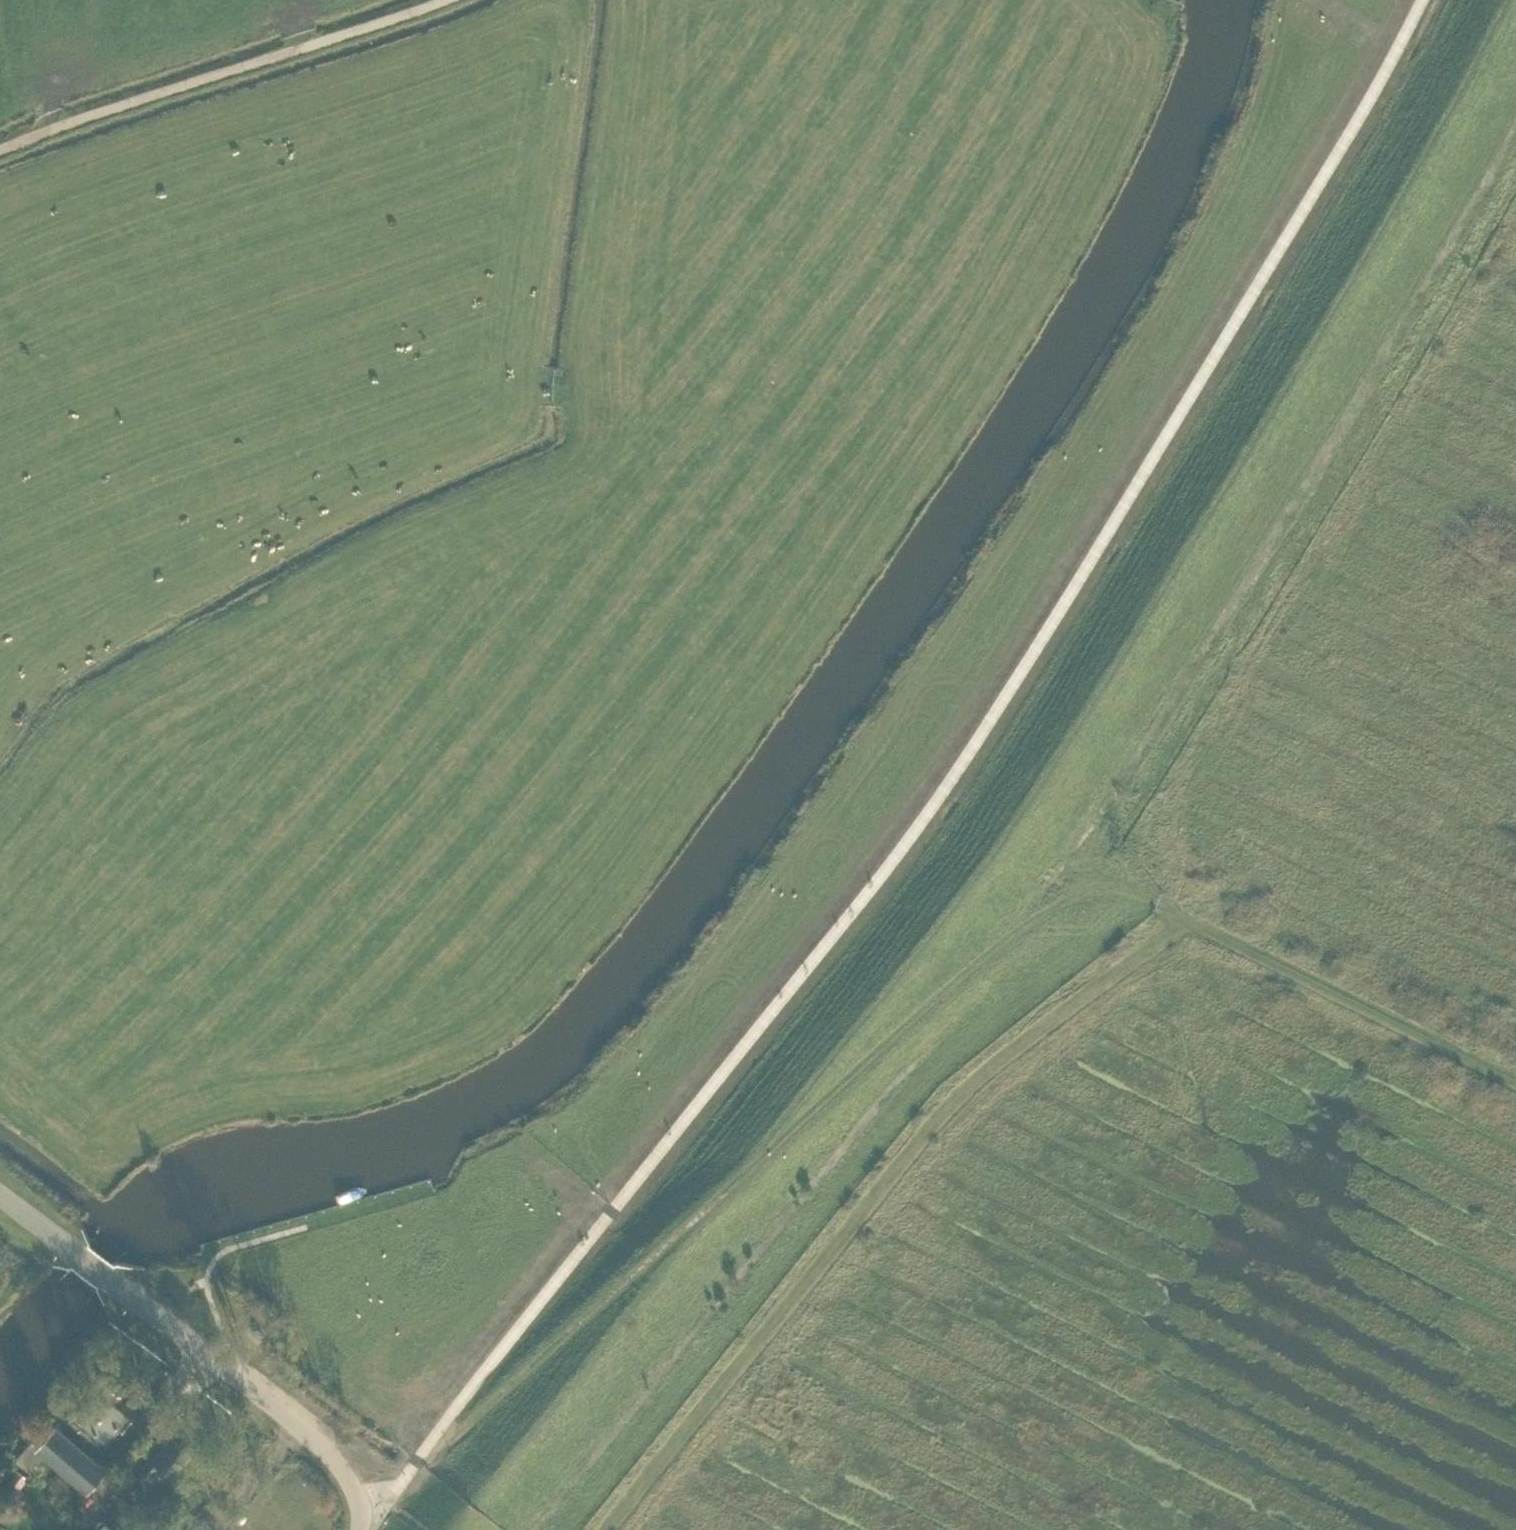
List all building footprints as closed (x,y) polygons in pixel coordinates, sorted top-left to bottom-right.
[(71,1417),(62,1427),(93,1453),(101,1443),(105,1447),(136,1411),(119,1396),(122,1393),(103,1376),(69,1415),(71,1417)] [(46,1456),(86,1491),(108,1466),(93,1453),(62,1427),(55,1421),(34,1445),(30,1441),(15,1460),(31,1474),(46,1456)] [(137,1471),(148,1480),(159,1467),(172,1477),(192,1453),(172,1435),(152,1458),(150,1456),(137,1471)] [(18,1468),(7,1481),(17,1489),(27,1476),(18,1468)] [(126,1495),(137,1505),(145,1497),(134,1487),(126,1495)]
